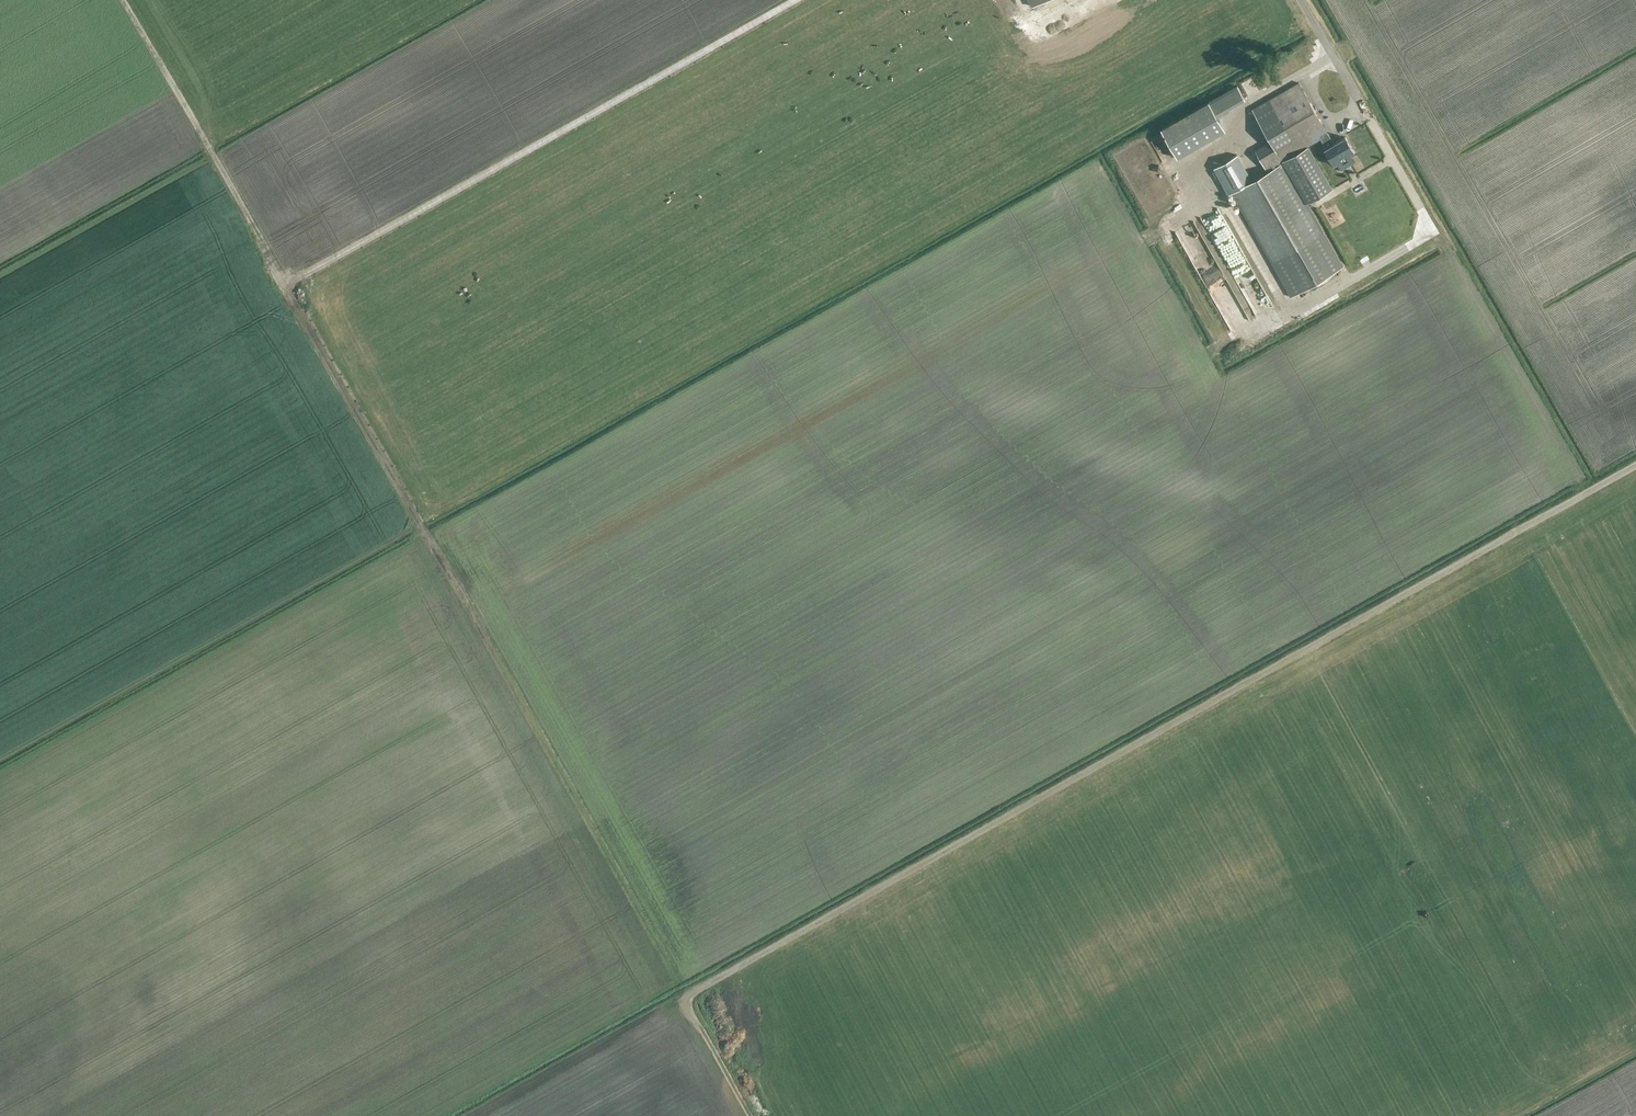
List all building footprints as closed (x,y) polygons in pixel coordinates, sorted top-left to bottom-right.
[(1177,158),(1225,130),(1217,117),(1229,111),(1228,109),(1245,99),(1234,81),(1206,97),(1208,101),(1160,128),(1177,158)] [(1231,192),(1270,262),(1290,298),(1343,266),(1323,232),(1306,203),(1332,188),(1308,146),(1321,138),(1327,149),(1325,150),(1333,164),(1351,154),(1342,140),(1334,145),(1299,83),(1252,109),(1270,141),(1255,150),(1267,172),(1252,180),(1237,155),(1213,168),(1228,194),(1231,192)]
